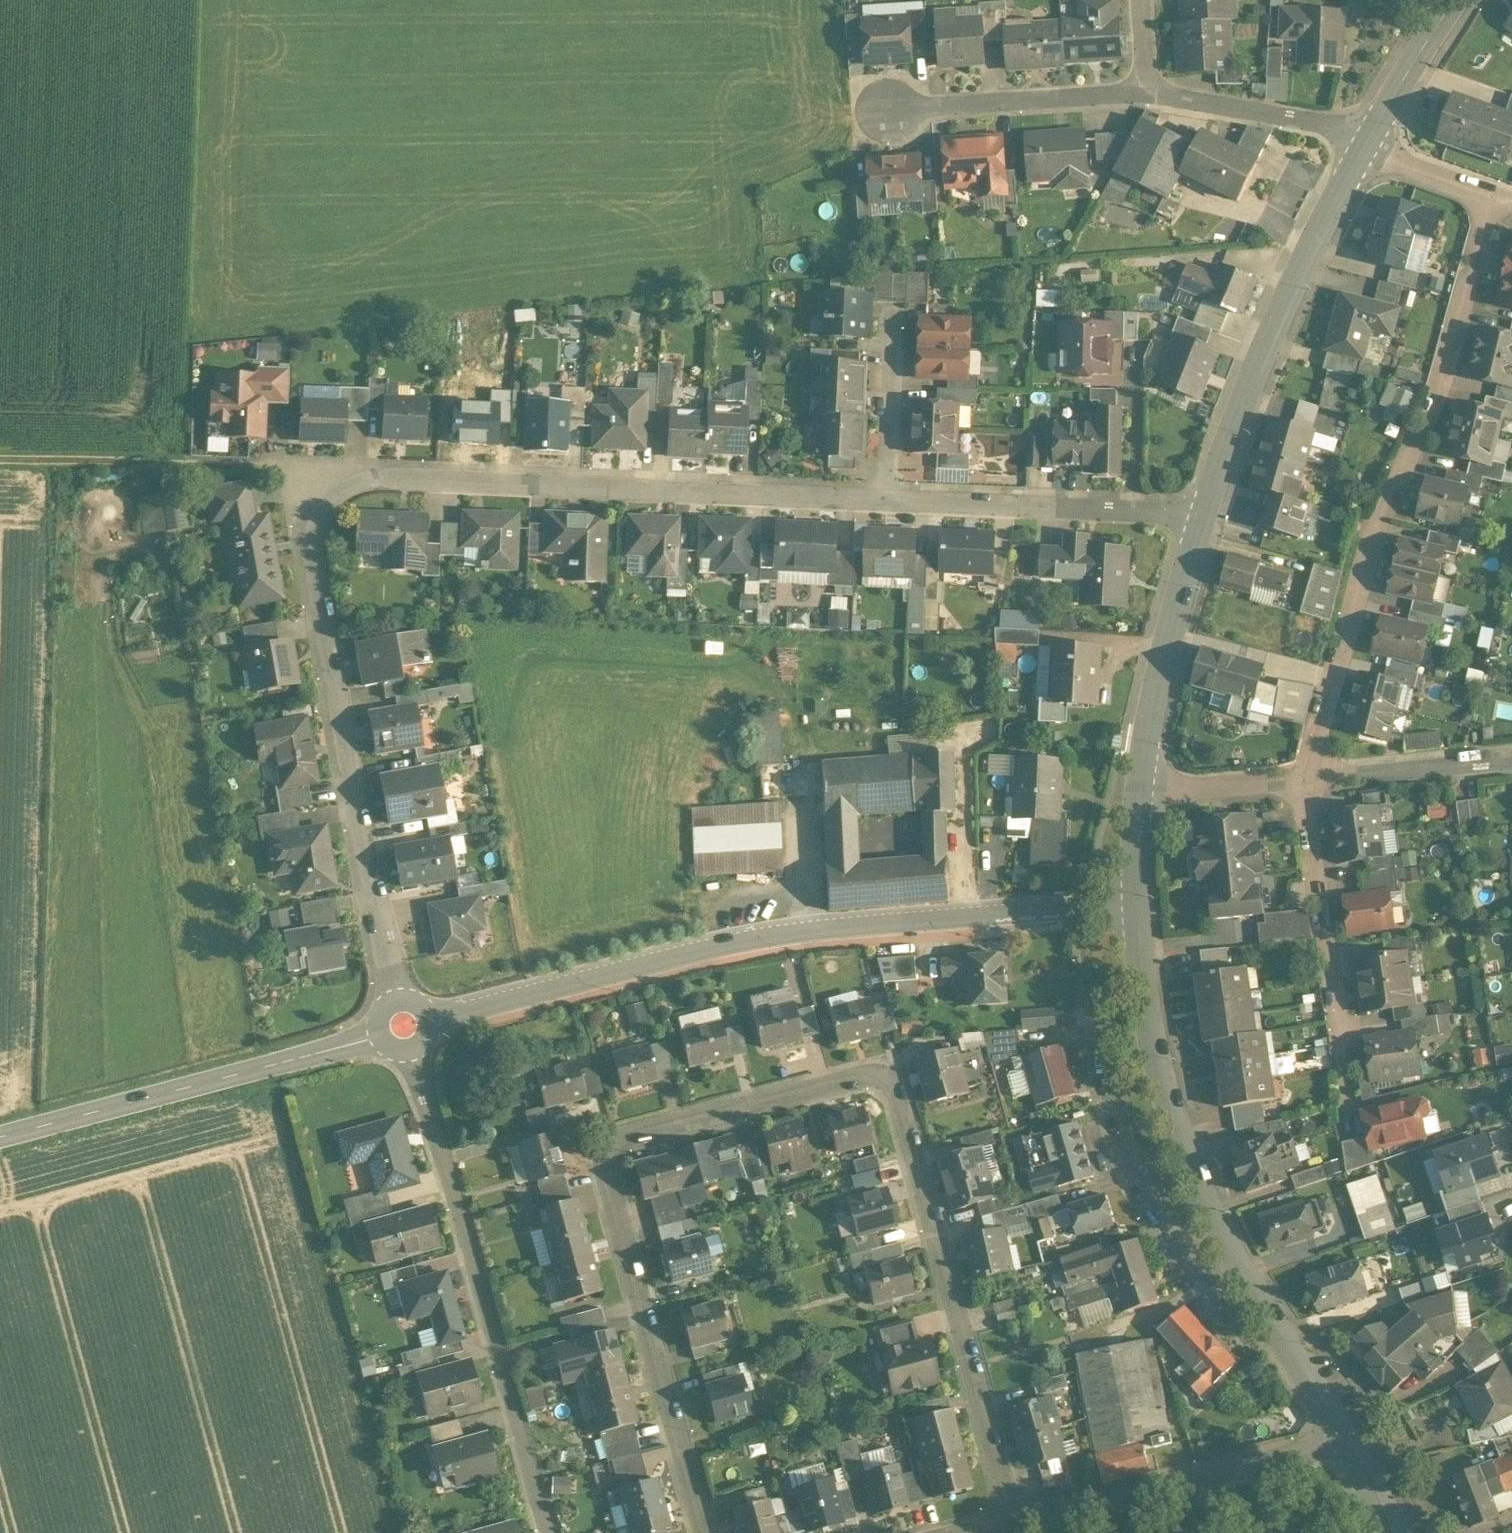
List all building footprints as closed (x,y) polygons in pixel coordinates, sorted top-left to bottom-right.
[(858,5),(858,0),(845,0),(846,16),(859,15),(858,5)] [(859,15),(860,21),(864,21),(909,18),(908,12),(916,11),(915,0),(858,5),(859,15)] [(1188,5),(1184,6),(1186,24),(1229,21),(1236,21),(1234,2),(1228,3),(1228,0),(1188,0),(1188,5)] [(1117,1),(1087,3),(1088,23),(1063,25),(1063,28),(1065,61),(1121,57),(1117,1)] [(1007,8),(994,9),(996,41),(1008,40),(1007,22),(1008,22),(1007,8)] [(994,9),(981,10),(981,21),(982,21),(983,42),(996,41),(994,9)] [(916,11),(908,12),(909,18),(910,18),(912,48),(928,47),(925,11),(916,11)] [(1341,13),(1285,11),(1284,39),(1305,40),(1304,65),(1339,66),(1341,13)] [(981,21),(956,22),(955,14),(938,15),(942,66),(943,66),(943,65),(984,63),(983,42),(982,21),(981,21)] [(859,15),(846,16),(847,40),(861,39),(860,21),(859,15)] [(909,18),(864,21),(867,65),(913,62),(912,48),(910,18),(909,18)] [(1063,28),(1034,29),(1033,20),(1008,22),(1007,22),(1008,40),(1010,70),(1031,68),(1031,66),(1065,64),(1065,61),(1063,28)] [(1186,24),(1179,24),(1180,43),(1184,43),(1186,74),(1218,72),(1226,71),(1226,69),(1224,40),(1230,40),(1229,21),(1186,24)] [(1269,49),(1267,79),(1282,80),(1284,49),(1269,49)] [(1244,68),(1226,69),(1226,71),(1218,72),(1218,85),(1244,85),(1244,68)] [(1267,79),(1256,78),(1255,92),(1266,92),(1267,79)] [(1266,92),(1265,102),(1288,106),(1290,80),(1282,80),(1267,79),(1266,92)] [(1455,97),(1440,139),(1494,158),(1494,160),(1500,162),(1500,161),(1505,162),(1511,142),(1511,117),(1506,115),(1455,97)] [(1122,161),(1115,174),(1134,183),(1165,199),(1169,201),(1183,174),(1193,153),(1196,147),(1157,127),(1161,117),(1148,111),(1136,133),(1122,161)] [(1250,127),(1237,151),(1258,162),(1274,131),(1250,127)] [(1070,135),(1028,138),(1031,180),(1067,178),(1068,189),(1089,187),(1085,132),(1070,133),(1070,135)] [(1136,133),(1096,135),(1098,162),(1122,161),(1136,133)] [(1193,153),(1226,171),(1237,151),(1208,136),(1203,133),(1196,147),(1193,153)] [(1002,139),(965,141),(965,140),(946,141),(949,187),(982,185),(982,196),(1005,195),(1006,195),(1004,172),(1002,139)] [(1226,171),(1216,191),(1238,202),(1258,162),(1237,151),(1226,171)] [(1226,171),(1193,153),(1183,174),(1216,191),(1226,171)] [(921,157),(895,159),(898,201),(923,199),(924,199),(923,183),(921,157)] [(895,159),(869,161),(871,188),(872,203),(873,203),(898,201),(895,159)] [(1016,171),(1004,172),(1006,195),(1005,195),(1006,208),(1018,207),(1016,171)] [(1134,183),(1115,174),(1101,202),(1122,205),(1134,183)] [(937,182),(923,183),(924,199),(923,199),(924,214),(939,213),(937,182)] [(871,188),(857,188),(859,220),(874,219),(874,215),(873,203),(872,203),(871,188)] [(1005,195),(982,196),(984,214),(1006,212),(1006,208),(1005,195)] [(1165,199),(1158,213),(1170,219),(1178,205),(1169,201),(1165,199)] [(1439,214),(1386,199),(1386,202),(1389,202),(1383,222),(1380,221),(1370,261),(1393,267),(1404,270),(1404,269),(1414,232),(1433,237),(1439,214)] [(874,215),(898,213),(898,201),(873,203),(874,215)] [(1018,207),(1006,208),(1006,212),(1006,221),(1020,220),(1018,207)] [(1433,237),(1414,232),(1404,269),(1423,274),(1433,237)] [(1019,233),(1007,234),(1008,245),(1019,244),(1019,233)] [(1511,257),(1510,256),(1504,282),(1505,282),(1505,281),(1511,283),(1511,258),(1511,257)] [(1186,271),(1172,266),(1164,284),(1179,289),(1186,271)] [(1217,278),(1188,266),(1186,271),(1179,289),(1205,300),(1208,301),(1217,278)] [(1254,279),(1222,266),(1217,278),(1208,301),(1231,310),(1240,314),(1254,279)] [(1404,270),(1393,267),(1388,282),(1418,290),(1419,287),(1423,274),(1404,269),(1404,270)] [(930,273),(908,274),(907,304),(929,305),(930,273)] [(908,274),(894,275),(893,304),(907,304),(908,274)] [(1446,280),(1423,274),(1419,287),(1442,293),(1446,280)] [(894,275),(865,277),(864,296),(872,296),(872,303),(893,304),(894,275)] [(863,277),(836,279),(835,294),(864,296),(865,277),(863,277)] [(1404,287),(1381,281),(1374,304),(1398,310),(1404,287)] [(1505,281),(1505,282),(1499,306),(1511,309),(1511,283),(1505,281)] [(1040,289),(1039,305),(1056,306),(1057,290),(1040,289)] [(1416,294),(1408,291),(1404,307),(1412,309),(1416,294)] [(835,294),(824,294),(823,337),(870,339),(872,303),(872,296),(864,296),(835,294)] [(1374,304),(1342,296),(1329,350),(1362,359),(1363,359),(1371,328),(1390,332),(1390,335),(1391,335),(1397,311),(1398,310),(1374,304)] [(1208,301),(1205,300),(1195,324),(1213,331),(1221,334),(1231,310),(1208,301)] [(1089,312),(1063,312),(1062,324),(1089,325),(1089,312)] [(1125,313),(1106,313),(1106,325),(1110,325),(1110,340),(1125,341),(1125,318),(1125,313)] [(1139,319),(1125,318),(1125,341),(1138,341),(1139,319)] [(1195,324),(1180,318),(1173,336),(1178,338),(1180,339),(1181,338),(1207,348),(1213,331),(1195,324)] [(973,323),(922,320),(920,349),(971,351),(973,323)] [(1089,325),(1062,324),(1061,373),(1076,374),(1079,378),(1091,378),(1095,374),(1109,374),(1110,340),(1110,325),(1106,325),(1089,325)] [(1482,329),(1476,353),(1511,362),(1511,336),(1482,329)] [(1207,348),(1181,338),(1180,339),(1178,338),(1160,383),(1199,399),(1218,352),(1207,348)] [(276,346),(255,345),(254,359),(275,360),(276,346)] [(971,351),(920,349),(921,349),(920,375),(919,375),(919,376),(950,378),(970,379),(970,377),(971,352),(971,351)] [(861,352),(831,350),(831,362),(861,364),(861,352)] [(1362,359),(1329,350),(1324,369),(1329,370),(1354,376),(1358,377),(1362,359)] [(1476,353),(1470,378),(1499,385),(1511,388),(1511,362),(1476,353)] [(831,362),(824,362),(823,383),(823,389),(865,391),(866,364),(861,364),(831,362)] [(674,364),(659,364),(658,380),(657,404),(672,404),(674,364)] [(762,364),(747,364),(746,380),(761,381),(762,364)] [(1421,370),(1399,366),(1397,375),(1420,379),(1421,370)] [(290,369),(259,368),(258,376),(257,404),(265,404),(288,405),(290,369)] [(1354,376),(1329,370),(1327,380),(1351,386),(1354,376)] [(258,376),(219,374),(218,392),(212,392),(210,437),(264,439),(265,404),(257,404),(258,376)] [(970,379),(950,378),(949,390),(979,391),(980,378),(970,377),(970,379)] [(387,380),(369,379),(369,390),(368,410),(385,411),(385,398),(386,398),(386,394),(387,380)] [(658,380),(638,379),(637,394),(645,394),(644,412),(656,412),(657,404),(658,380)] [(761,381),(746,380),(745,408),(746,408),(746,420),(759,421),(761,381)] [(1351,386),(1327,380),(1323,395),(1348,401),(1351,386)] [(1499,385),(1495,399),(1511,403),(1511,388),(1499,385)] [(369,390),(340,388),(339,405),(347,405),(346,422),(367,423),(368,410),(369,390)] [(585,389),(562,388),(562,405),(569,405),(569,421),(584,422),(585,389)] [(1415,392),(1406,388),(1398,403),(1407,407),(1415,392)] [(865,391),(823,389),(822,395),(822,415),(864,417),(865,391)] [(939,389),(939,404),(958,405),(973,406),(979,398),(979,391),(949,390),(939,389)] [(1118,390),(1092,390),(1092,402),(1100,402),(1100,410),(1117,410),(1118,390)] [(513,392),(491,391),(491,406),(498,406),(498,424),(512,424),(513,392)] [(637,394),(620,393),(619,410),(596,409),(595,447),(643,449),(644,412),(645,394),(637,394)] [(1348,401),(1323,395),(1320,407),(1345,414),(1348,401)] [(1495,399),(1487,397),(1484,409),(1501,414),(1500,418),(1511,421),(1511,403),(1495,399)] [(386,398),(385,398),(385,411),(384,439),(425,441),(426,399),(386,398)] [(339,405),(302,403),(301,441),(345,442),(346,422),(347,405),(339,405)] [(562,405),(528,403),(526,450),(565,452),(566,423),(569,423),(569,421),(569,405),(562,405)] [(939,404),(916,403),(915,428),(957,430),(958,405),(939,404)] [(491,406),(455,404),(453,443),(497,445),(498,424),(498,406),(491,406)] [(1300,404),(1293,424),(1316,431),(1322,410),(1300,404)] [(1484,409),(1460,404),(1454,430),(1495,440),(1500,418),(1501,414),(1484,409)] [(745,408),(708,407),(708,412),(706,453),(744,454),(746,420),(746,408),(745,408)] [(708,412),(670,410),(668,456),(706,458),(706,453),(708,412)] [(1117,410),(1100,410),(1100,426),(1099,468),(1099,477),(1122,477),(1123,410),(1117,410)] [(864,417),(822,415),(820,456),(830,456),(856,457),(866,457),(866,456),(864,456),(866,418),(868,418),(868,417),(864,417)] [(1293,424),(1272,417),(1266,437),(1310,450),(1316,431),(1293,424)] [(1083,425),(1057,424),(1056,438),(1055,466),(1056,466),(1081,467),(1083,425)] [(1100,426),(1083,425),(1081,467),(1099,468),(1100,426)] [(957,430),(915,428),(914,454),(939,455),(956,455),(956,454),(957,430)] [(1495,440),(1454,430),(1448,456),(1472,461),(1489,466),(1490,461),(1495,440)] [(1043,437),(1029,436),(1028,468),(1042,469),(1043,437)] [(1056,438),(1043,437),(1042,469),(1056,470),(1056,466),(1055,466),(1056,438)] [(1310,450),(1266,437),(1261,452),(1306,466),(1310,450)] [(230,452),(230,438),(210,438),(210,452),(230,452)] [(1495,440),(1490,461),(1507,466),(1511,447),(1511,445),(1495,440)] [(773,451),(763,458),(770,467),(780,461),(773,451)] [(1306,466),(1261,452),(1251,487),(1277,495),(1296,501),(1296,500),(1306,466)] [(956,455),(939,455),(938,469),(970,471),(971,455),(956,454),(956,455)] [(856,457),(830,456),(829,469),(856,470),(856,457)] [(1507,466),(1490,461),(1489,466),(1472,461),(1468,475),(1484,479),(1503,484),(1507,468),(1507,466)] [(1507,468),(1503,484),(1511,486),(1511,470),(1507,468)] [(1468,475),(1449,470),(1445,485),(1469,491),(1468,492),(1480,495),(1484,479),(1468,475)] [(1445,485),(1428,481),(1419,517),(1460,527),(1468,492),(1469,491),(1445,485)] [(247,489),(211,495),(215,520),(230,517),(230,519),(251,515),(247,489)] [(180,492),(161,496),(167,531),(186,528),(180,492)] [(1296,501),(1277,495),(1267,529),(1300,539),(1306,519),(1311,505),(1296,500),(1296,501)] [(160,497),(140,500),(146,535),(166,531),(160,497)] [(1339,514),(1311,505),(1306,519),(1335,529),(1339,514)] [(518,515),(464,513),(464,525),(463,547),(465,547),(484,548),(483,564),(480,564),(479,568),(516,570),(518,515)] [(399,516),(360,514),(358,553),(384,554),(383,569),(422,571),(423,571),(424,544),(425,517),(410,516),(410,517),(399,517),(399,516)] [(281,598),(266,518),(252,521),(251,515),(230,519),(235,546),(231,547),(242,605),(281,598)] [(605,517),(547,515),(546,525),(546,550),(575,551),(574,565),(568,565),(567,580),(603,581),(605,517)] [(677,520),(630,518),(628,554),(650,555),(649,575),(667,576),(675,576),(676,550),(677,520)] [(749,521),(701,519),(700,557),(725,558),(725,572),(746,573),(747,573),(748,540),(749,521)] [(464,525),(441,524),(440,545),(440,556),(464,557),(465,547),(463,547),(464,525)] [(546,525),(529,524),(528,556),(546,556),(546,550),(546,525)] [(837,528),(778,525),(777,546),(776,569),(828,571),(836,571),(836,552),(837,528)] [(869,526),(857,525),(856,553),(868,553),(869,529),(869,526)] [(917,531),(869,529),(868,553),(867,574),(912,576),(912,579),(914,579),(915,556),(917,531)] [(1462,540),(1435,533),(1431,532),(1427,547),(1445,551),(1445,553),(1458,556),(1462,540)] [(993,539),(965,538),(965,535),(944,534),(943,554),(946,554),(945,571),(964,571),(965,568),(986,569),(994,570),(994,552),(995,536),(993,536),(993,539)] [(1104,600),(1106,548),(1088,548),(1089,538),(1068,536),(1068,550),(1067,578),(1085,580),(1084,599),(1104,600)] [(761,540),(748,540),(747,573),(746,573),(746,583),(759,583),(759,580),(761,545),(761,540)] [(1427,547),(1401,541),(1401,543),(1396,566),(1395,566),(1395,567),(1439,577),(1440,576),(1439,576),(1445,553),(1445,551),(1427,547)] [(440,545),(424,544),(423,571),(422,571),(422,577),(439,578),(440,556),(440,545)] [(777,546),(761,545),(759,580),(776,581),(776,569),(777,546)] [(165,548),(154,550),(157,565),(168,563),(165,548)] [(1106,548),(1104,600),(1126,602),(1128,563),(1128,562),(1129,550),(1106,548)] [(1068,550),(1044,549),(1042,577),(1067,578),(1068,550)] [(688,551),(676,550),(675,576),(667,576),(667,590),(687,591),(688,551)] [(856,553),(836,552),(836,571),(828,571),(827,586),(855,587),(856,553)] [(1010,553),(994,552),(994,570),(986,569),(986,589),(1003,590),(1004,585),(1009,555),(1010,553)] [(650,555),(628,554),(628,563),(627,573),(628,574),(627,574),(649,575),(650,555)] [(1261,563),(1230,554),(1221,586),(1252,595),(1255,586),(1286,594),(1291,575),(1260,567),(1261,563)] [(1009,555),(1004,585),(1011,586),(1017,556),(1009,555)] [(928,556),(915,556),(914,579),(912,579),(912,588),(926,589),(928,568),(928,556)] [(725,558),(700,557),(699,571),(725,572),(725,558)] [(1343,573),(1315,564),(1301,613),(1331,622),(1343,573)] [(1439,577),(1395,567),(1395,568),(1396,568),(1390,591),(1389,592),(1415,599),(1433,603),(1434,602),(1434,601),(1433,601),(1439,578),(1439,577)] [(939,569),(928,568),(926,589),(926,601),(938,601),(939,569)] [(828,571),(776,569),(776,581),(776,584),(827,586),(828,571)] [(912,576),(867,574),(866,586),(912,588),(912,579),(912,576)] [(759,583),(746,583),(745,592),(758,593),(759,583)] [(926,589),(912,588),(910,634),(925,634),(926,601),(926,589)] [(523,597),(513,590),(506,601),(516,607),(523,597)] [(687,591),(667,590),(666,600),(686,601),(687,591)] [(433,594),(421,593),(420,606),(433,606),(433,594)] [(1433,603),(1415,599),(1412,612),(1443,619),(1447,605),(1434,602),(1433,603)] [(847,609),(833,609),(832,623),(846,623),(847,609)] [(1036,613),(1002,611),(1001,629),(1035,631),(1036,613)] [(770,612),(758,612),(757,628),(769,629),(770,612)] [(1443,619),(1412,612),(1408,625),(1428,630),(1426,637),(1442,641),(1447,620),(1443,619)] [(1408,625),(1383,619),(1378,638),(1374,641),(1373,647),(1375,651),(1375,652),(1420,663),(1426,637),(1428,630),(1408,625)] [(275,623),(243,629),(246,650),(279,644),(275,623)] [(1001,629),(997,629),(997,645),(1040,647),(1041,631),(1035,631),(1001,629)] [(1506,629),(1501,639),(1510,644),(1511,639),(1511,632),(1506,629)] [(423,631),(357,643),(365,687),(383,684),(402,680),(402,679),(401,670),(429,664),(423,631)] [(220,634),(210,636),(212,646),(222,644),(220,634)] [(246,650),(239,651),(242,671),(255,668),(259,691),(298,684),(291,642),(279,644),(246,650)] [(1100,649),(1057,646),(1056,667),(1057,667),(1055,701),(1054,701),(1054,702),(1097,705),(1100,649)] [(1246,662),(1203,650),(1193,685),(1215,691),(1236,697),(1231,712),(1230,715),(1248,720),(1250,713),(1259,683),(1264,668),(1245,663),(1246,662)] [(1451,669),(1438,666),(1436,676),(1449,679),(1451,669)] [(1419,675),(1388,668),(1385,680),(1402,685),(1402,686),(1416,689),(1419,675)] [(1385,680),(1363,675),(1360,684),(1358,685),(1354,701),(1396,711),(1402,686),(1402,685),(1385,680)] [(1428,677),(1419,675),(1416,689),(1425,691),(1428,677)] [(1502,677),(1498,690),(1510,694),(1511,687),(1511,681),(1502,677)] [(409,678),(402,679),(402,680),(383,684),(386,699),(395,698),(412,694),(409,678)] [(1279,688),(1259,683),(1250,713),(1305,726),(1315,687),(1280,680),(1279,688)] [(457,686),(427,692),(429,705),(459,699),(457,686)] [(1236,697),(1215,691),(1211,706),(1231,712),(1236,697)] [(412,694),(395,698),(397,709),(415,706),(415,707),(429,705),(427,692),(412,694)] [(1396,711),(1354,701),(1350,719),(1351,721),(1349,731),(1358,734),(1361,737),(1364,735),(1389,741),(1396,711)] [(283,711),(284,723),(306,720),(311,719),(309,706),(283,711)] [(397,709),(370,714),(377,754),(414,747),(422,746),(415,707),(415,706),(397,709)] [(777,711),(750,713),(755,767),(782,766),(777,711)] [(1473,715),(1462,712),(1460,723),(1470,725),(1473,715)] [(284,723),(256,729),(261,761),(277,758),(282,788),(307,783),(317,782),(306,720),(284,723)] [(1440,734),(1404,737),(1406,753),(1442,750),(1440,734)] [(891,739),(892,757),(913,756),(929,755),(928,753),(927,737),(891,739)] [(422,746),(414,747),(416,759),(424,757),(422,746)] [(416,759),(419,773),(437,769),(439,777),(449,775),(461,773),(458,751),(424,757),(416,759)] [(955,752),(928,753),(929,755),(913,756),(915,811),(925,811),(930,810),(931,813),(947,813),(958,812),(955,752)] [(892,757),(822,763),(824,818),(856,816),(915,811),(913,756),(892,757)] [(1019,759),(993,759),(991,787),(1007,788),(1007,774),(1019,774),(1019,759)] [(1062,761),(1019,759),(1019,774),(1017,819),(1059,821),(1062,761)] [(419,773),(402,776),(401,774),(382,777),(388,815),(390,824),(409,821),(409,819),(427,816),(428,815),(427,810),(434,808),(434,806),(444,805),(439,777),(437,769),(419,773)] [(449,775),(439,777),(444,805),(434,806),(434,808),(427,810),(428,815),(427,816),(429,829),(458,824),(449,775)] [(307,783),(282,788),(276,789),(280,813),(312,807),(307,783)] [(1388,791),(1361,794),(1363,810),(1377,808),(1377,809),(1390,807),(1388,791)] [(1432,800),(1432,813),(1444,813),(1444,800),(1432,800)] [(1481,800),(1457,803),(1461,827),(1484,824),(1481,800)] [(778,803),(693,807),(697,876),(783,871),(778,803)] [(1390,807),(1377,809),(1381,833),(1394,831),(1390,807)] [(1363,810),(1333,814),(1337,839),(1381,833),(1377,809),(1377,808),(1363,810)] [(947,813),(931,813),(930,810),(925,811),(926,851),(948,849),(947,813)] [(297,811),(258,818),(261,840),(270,838),(269,837),(300,831),(297,816),(297,811)] [(856,816),(824,818),(825,840),(857,837),(856,816)] [(1254,816),(1197,823),(1199,841),(1200,852),(1192,853),(1188,856),(1191,880),(1192,881),(1204,879),(1260,873),(1264,872),(1261,845),(1257,845),(1254,816)] [(458,824),(429,829),(431,841),(450,838),(468,835),(466,823),(458,824)] [(1197,823),(1176,825),(1178,844),(1199,841),(1197,823)] [(300,831),(269,837),(270,838),(275,869),(291,867),(291,868),(293,867),(297,893),(335,886),(325,827),(300,831)] [(492,834),(480,828),(477,833),(489,839),(492,834)] [(1394,831),(1381,833),(1384,857),(1394,855),(1397,855),(1394,831)] [(1381,833),(1337,839),(1341,864),(1368,860),(1384,858),(1384,857),(1381,833)] [(857,837),(825,840),(826,854),(858,851),(857,837)] [(431,841),(394,848),(402,887),(457,877),(450,838),(431,841)] [(858,851),(826,854),(829,911),(950,902),(948,849),(926,851),(858,857),(858,851)] [(1416,854),(1405,856),(1407,867),(1417,866),(1416,854)] [(1394,855),(1384,857),(1384,858),(1368,860),(1370,875),(1396,871),(1394,855)] [(1418,868),(1407,869),(1409,881),(1419,880),(1418,868)] [(1407,869),(1396,871),(1398,883),(1409,881),(1407,869)] [(1370,875),(1362,876),(1365,897),(1390,893),(1390,894),(1399,893),(1398,883),(1396,871),(1370,875)] [(1260,873),(1204,879),(1205,899),(1211,898),(1214,920),(1265,914),(1266,914),(1260,873)] [(476,874),(455,878),(457,888),(458,889),(478,886),(476,874)] [(506,881),(485,884),(487,898),(498,896),(499,897),(509,896),(506,881)] [(478,886),(458,889),(460,901),(479,898),(479,899),(487,898),(485,884),(478,886)] [(1365,897),(1346,899),(1350,933),(1395,927),(1392,908),(1390,894),(1390,893),(1365,897)] [(1399,893),(1390,894),(1392,908),(1401,907),(1399,893)] [(460,901),(430,907),(439,955),(470,950),(466,932),(465,927),(483,924),(479,899),(479,898),(460,901)] [(336,919),(333,899),(302,905),(306,925),(336,919)] [(284,910),(271,912),(273,923),(286,921),(284,910)] [(1266,923),(1259,924),(1261,945),(1263,945),(1313,940),(1308,910),(1288,912),(1288,921),(1266,923)] [(1266,914),(1265,914),(1266,923),(1288,921),(1288,912),(1266,914)] [(336,919),(306,925),(307,932),(317,930),(337,926),(336,919)] [(307,932),(285,936),(289,957),(300,955),(301,960),(309,958),(310,965),(308,965),(309,973),(345,967),(342,951),(347,950),(344,933),(318,937),(317,930),(307,932)] [(1406,953),(1406,954),(1418,952),(1416,938),(1384,942),(1386,956),(1406,953)] [(1227,948),(1201,951),(1202,963),(1229,959),(1227,948)] [(1422,978),(1418,952),(1406,954),(1410,979),(1422,978)] [(1386,956),(1358,960),(1362,986),(1410,979),(1406,954),(1406,953),(1386,956)] [(1004,955),(966,958),(966,959),(968,980),(970,1006),(1008,1003),(1004,955)] [(915,956),(877,959),(883,983),(917,980),(915,956)] [(966,959),(943,961),(944,978),(961,976),(961,980),(968,980),(966,959)] [(1229,959),(1202,963),(1204,975),(1230,971),(1229,959)] [(1204,975),(1196,976),(1200,999),(1245,992),(1242,969),(1230,971),(1204,975)] [(1425,1003),(1422,978),(1410,979),(1413,1005),(1425,1003)] [(1410,979),(1362,986),(1366,1013),(1394,1009),(1414,1006),(1413,1005),(1410,979)] [(1316,989),(1305,991),(1307,1002),(1318,1000),(1316,989)] [(1258,990),(1245,992),(1248,1014),(1259,1012),(1261,1012),(1258,990)] [(1245,992),(1200,999),(1203,1021),(1248,1014),(1245,992)] [(751,1000),(755,1015),(775,1009),(771,995),(751,1000)] [(647,999),(631,1003),(636,1022),(652,1018),(647,999)] [(870,1000),(829,1011),(838,1044),(860,1038),(861,1040),(880,1035),(879,1035),(874,1013),(870,1000)] [(1425,1003),(1413,1005),(1414,1006),(1394,1009),(1396,1022),(1402,1021),(1427,1017),(1425,1003)] [(1447,1003),(1434,1005),(1436,1016),(1438,1016),(1448,1014),(1447,1003)] [(755,1015),(754,1015),(762,1047),(784,1041),(784,1044),(803,1039),(803,1038),(796,1012),(794,1005),(775,1009),(755,1015)] [(813,1007),(796,1012),(803,1038),(820,1034),(813,1007)] [(718,1009),(677,1019),(681,1034),(722,1023),(719,1013),(718,1009)] [(890,1009),(874,1013),(879,1035),(896,1030),(890,1009)] [(1259,1012),(1248,1014),(1251,1036),(1260,1035),(1262,1034),(1259,1012)] [(1248,1014),(1203,1021),(1206,1043),(1214,1042),(1251,1036),(1248,1014)] [(1438,1016),(1440,1033),(1451,1032),(1448,1014),(1438,1016)] [(1440,1033),(1438,1016),(1436,1016),(1427,1017),(1402,1021),(1404,1033),(1409,1032),(1421,1030),(1422,1036),(1440,1033)] [(722,1023),(681,1034),(689,1066),(711,1060),(712,1063),(730,1058),(725,1036),(722,1023)] [(1019,1030),(984,1034),(990,1055),(1022,1047),(1019,1030)] [(1421,1030),(1409,1032),(1411,1044),(1423,1042),(1422,1036),(1421,1030)] [(742,1031),(725,1036),(730,1058),(747,1053),(742,1031)] [(1404,1033),(1378,1037),(1378,1039),(1366,1040),(1371,1074),(1372,1080),(1375,1080),(1379,1079),(1384,1082),(1401,1080),(1405,1075),(1421,1073),(1419,1055),(1414,1051),(1412,1051),(1411,1044),(1409,1032),(1404,1033)] [(1262,1034),(1260,1035),(1263,1056),(1274,1055),(1270,1033),(1262,1034)] [(984,1034),(959,1036),(963,1052),(986,1046),(991,1065),(992,1065),(990,1055),(984,1034)] [(1251,1036),(1214,1042),(1217,1064),(1263,1056),(1260,1035),(1251,1036)] [(667,1042),(649,1046),(652,1057),(669,1053),(667,1042)] [(1023,1056),(1022,1056),(1026,1069),(1033,1094),(1036,1106),(1077,1095),(1062,1045),(1023,1056)] [(649,1046),(626,1052),(626,1053),(613,1057),(621,1089),(642,1083),(643,1084),(658,1080),(658,1079),(652,1057),(649,1046)] [(1022,1047),(990,1055),(992,1065),(1022,1056),(1023,1056),(1022,1047)] [(1497,1049),(1499,1064),(1511,1062),(1511,1047),(1497,1049)] [(957,1049),(919,1059),(931,1104),(969,1094),(957,1049)] [(1486,1050),(1475,1051),(1475,1056),(1477,1067),(1477,1068),(1489,1066),(1486,1050)] [(540,1052),(526,1056),(529,1066),(543,1062),(540,1052)] [(669,1053),(652,1057),(658,1079),(663,1078),(675,1075),(669,1053)] [(1274,1055),(1263,1056),(1266,1078),(1281,1076),(1278,1054),(1274,1055)] [(1263,1056),(1217,1064),(1221,1086),(1266,1078),(1263,1056)] [(577,1064),(536,1075),(537,1080),(544,1103),(545,1107),(567,1101),(567,1104),(586,1098),(580,1076),(577,1064)] [(1033,1094),(1026,1069),(1011,1073),(1009,1077),(1014,1096),(1018,1098),(1033,1094)] [(597,1072),(580,1076),(586,1098),(602,1093),(597,1072)] [(1371,1074),(1359,1076),(1363,1101),(1377,1098),(1375,1080),(1372,1080),(1371,1074)] [(1266,1078),(1221,1086),(1224,1109),(1232,1107),(1262,1102),(1270,1101),(1266,1078)] [(1393,1104),(1388,1105),(1387,1108),(1363,1114),(1368,1137),(1372,1149),(1373,1149),(1426,1136),(1422,1119),(1427,1117),(1430,1113),(1427,1103),(1423,1100),(1418,1102),(1417,1100),(1396,1106),(1393,1104)] [(1262,1102),(1232,1107),(1234,1119),(1264,1113),(1262,1102)] [(545,1107),(544,1103),(517,1110),(523,1132),(550,1125),(545,1107)] [(864,1110),(827,1119),(836,1152),(873,1142),(864,1110)] [(1264,1113),(1234,1119),(1236,1132),(1254,1127),(1266,1125),(1266,1124),(1264,1113)] [(1286,1119),(1266,1124),(1266,1125),(1254,1127),(1259,1142),(1274,1137),(1276,1141),(1292,1136),(1286,1119)] [(399,1120),(338,1137),(345,1162),(368,1156),(378,1191),(379,1193),(387,1191),(416,1182),(399,1120)] [(799,1122),(764,1131),(765,1135),(773,1165),(774,1164),(808,1156),(799,1122)] [(1093,1177),(1078,1124),(1044,1134),(1053,1164),(1059,1187),(1093,1177)] [(992,1130),(962,1139),(966,1153),(981,1148),(981,1149),(997,1145),(992,1130)] [(1044,1134),(1016,1142),(1025,1172),(1026,1174),(1029,1172),(1029,1171),(1053,1164),(1044,1134)] [(765,1135),(753,1138),(754,1142),(764,1180),(777,1177),(774,1164),(773,1165),(765,1135)] [(554,1136),(520,1145),(531,1181),(537,1180),(564,1172),(554,1136)] [(1238,1173),(1297,1153),(1292,1136),(1276,1141),(1274,1137),(1259,1142),(1233,1150),(1238,1166),(1236,1167),(1238,1173)] [(1368,1137),(1341,1143),(1348,1171),(1377,1164),(1373,1149),(1372,1149),(1368,1137)] [(732,1138),(674,1153),(675,1155),(676,1155),(684,1187),(719,1178),(716,1164),(737,1159),(742,1178),(747,1181),(751,1183),(764,1180),(754,1142),(735,1147),(732,1138)] [(1487,1139),(1437,1156),(1450,1193),(1470,1186),(1499,1176),(1487,1139)] [(1438,1143),(1422,1149),(1426,1160),(1441,1154),(1438,1143)] [(531,1181),(520,1145),(511,1148),(520,1184),(531,1181)] [(966,1153),(940,1160),(941,1163),(948,1185),(988,1173),(981,1149),(981,1148),(966,1153)] [(1297,1153),(1238,1173),(1240,1179),(1243,1178),(1248,1193),(1288,1180),(1286,1171),(1302,1166),(1297,1153)] [(675,1155),(654,1161),(653,1159),(634,1164),(644,1198),(650,1197),(677,1189),(684,1187),(676,1155),(675,1155)] [(808,1156),(774,1164),(777,1177),(811,1168),(808,1156)] [(876,1156),(855,1162),(858,1175),(879,1169),(876,1156)] [(737,1159),(716,1164),(719,1178),(721,1184),(742,1178),(737,1159)] [(1053,1164),(1029,1171),(1029,1172),(1035,1194),(1059,1187),(1053,1164)] [(1323,1166),(1292,1177),(1297,1190),(1328,1179),(1323,1166)] [(879,1169),(858,1175),(861,1188),(883,1182),(879,1169)] [(564,1172),(537,1180),(542,1197),(569,1190),(564,1172)] [(988,1173),(948,1185),(955,1211),(979,1204),(996,1199),(995,1197),(988,1173)] [(1378,1176),(1347,1186),(1366,1240),(1396,1230),(1378,1176)] [(677,1189),(650,1197),(659,1228),(680,1222),(686,1221),(677,1189)] [(569,1190),(542,1197),(545,1210),(572,1202),(569,1190)] [(378,1191),(355,1198),(359,1213),(359,1215),(390,1206),(387,1191),(379,1193),(378,1191)] [(886,1191),(848,1201),(858,1236),(875,1231),(895,1226),(886,1191)] [(1009,1193),(995,1197),(996,1199),(979,1204),(983,1217),(993,1214),(1014,1208),(1009,1193)] [(1059,1195),(1027,1205),(1032,1223),(1032,1224),(1048,1219),(1049,1219),(1053,1218),(1063,1209),(1059,1195)] [(1105,1195),(1069,1205),(1078,1236),(1114,1226),(1105,1195)] [(553,1265),(590,1255),(576,1201),(572,1202),(545,1210),(539,1211),(553,1265)] [(1317,1201),(1304,1205),(1313,1233),(1324,1230),(1325,1229),(1325,1227),(1317,1201)] [(1482,1201),(1448,1213),(1454,1229),(1488,1218),(1482,1201)] [(1409,1220),(1428,1215),(1425,1202),(1406,1207),(1409,1220)] [(1303,1204),(1261,1218),(1271,1249),(1276,1248),(1314,1235),(1313,1233),(1304,1205),(1303,1204)] [(1014,1208),(993,1214),(998,1230),(1004,1228),(1004,1230),(1032,1223),(1027,1205),(1014,1208)] [(359,1215),(347,1218),(354,1242),(368,1239),(374,1237),(370,1224),(393,1218),(390,1206),(359,1215)] [(393,1218),(370,1224),(374,1237),(368,1239),(377,1264),(394,1260),(394,1259),(439,1247),(428,1208),(393,1218)] [(771,1211),(758,1214),(763,1231),(775,1227),(771,1211)] [(1454,1229),(1440,1234),(1448,1257),(1457,1254),(1462,1269),(1481,1262),(1479,1257),(1493,1252),(1488,1237),(1494,1235),(1488,1218),(1454,1229)] [(1048,1219),(1032,1224),(1038,1243),(1054,1239),(1049,1219),(1048,1219)] [(680,1222),(659,1228),(662,1241),(683,1235),(680,1222)] [(998,1230),(967,1237),(977,1280),(1010,1273),(1005,1250),(1008,1249),(1004,1230),(1004,1228),(998,1230)] [(544,1229),(528,1233),(538,1269),(553,1265),(544,1229)] [(875,1231),(858,1236),(846,1239),(849,1253),(850,1256),(871,1251),(880,1248),(875,1231)] [(704,1239),(709,1257),(723,1253),(718,1235),(704,1239)] [(704,1239),(663,1250),(672,1282),(694,1276),(694,1278),(713,1273),(709,1257),(704,1239)] [(1110,1250),(1107,1250),(1107,1251),(1084,1259),(1083,1259),(1089,1278),(1114,1270),(1117,1282),(1149,1271),(1138,1240),(1110,1250)] [(880,1248),(871,1251),(875,1264),(904,1256),(900,1243),(880,1248)] [(1108,1244),(1082,1253),(1083,1255),(1084,1259),(1107,1251),(1107,1250),(1110,1250),(1108,1244)] [(871,1251),(850,1256),(854,1270),(875,1264),(871,1251)] [(590,1255),(553,1265),(563,1302),(600,1292),(590,1255)] [(1083,1255),(1063,1260),(1065,1269),(1070,1285),(1089,1278),(1083,1259),(1084,1259),(1083,1255)] [(784,1259),(772,1262),(775,1275),(788,1272),(784,1259)] [(905,1260),(864,1271),(874,1306),(892,1301),(892,1298),(914,1292),(905,1260)] [(1063,1260),(1043,1265),(1045,1275),(1050,1273),(1065,1269),(1063,1260)] [(1359,1260),(1307,1277),(1319,1313),(1370,1296),(1360,1263),(1359,1260)] [(414,1266),(389,1273),(393,1289),(399,1287),(399,1286),(411,1283),(418,1281),(414,1266)] [(1065,1269),(1050,1273),(1055,1289),(1070,1285),(1065,1269)] [(1149,1271),(1117,1282),(1120,1289),(1108,1293),(1116,1316),(1159,1301),(1149,1271)] [(446,1273),(399,1286),(399,1287),(408,1320),(431,1314),(440,1344),(440,1345),(460,1340),(464,1339),(464,1337),(462,1337),(457,1319),(458,1317),(451,1290),(449,1291),(445,1276),(447,1275),(446,1273)] [(1423,1282),(1400,1289),(1404,1302),(1427,1295),(1423,1282)] [(1084,1284),(1064,1290),(1066,1297),(1080,1293),(1087,1291),(1084,1284)] [(1427,1295),(1404,1302),(1416,1316),(1417,1315),(1435,1336),(1458,1329),(1454,1286),(1427,1295)] [(1087,1291),(1080,1293),(1083,1302),(1085,1308),(1101,1303),(1102,1306),(1108,1304),(1104,1294),(1102,1287),(1087,1291)] [(1080,1293),(1066,1297),(1069,1306),(1083,1302),(1080,1293)] [(1108,1304),(1102,1306),(1101,1303),(1085,1308),(1080,1310),(1086,1328),(1116,1318),(1116,1316),(1108,1293),(1104,1294),(1108,1304)] [(1069,1306),(1066,1297),(1061,1299),(1064,1309),(1066,1314),(1080,1310),(1085,1308),(1083,1302),(1069,1306)] [(1061,1299),(1051,1302),(1055,1312),(1064,1309),(1061,1299)] [(1014,1300),(995,1305),(998,1316),(1017,1311),(1014,1300)] [(719,1303),(681,1314),(691,1348),(713,1342),(729,1338),(719,1303)] [(602,1308),(576,1315),(580,1328),(605,1321),(602,1308)] [(1183,1309),(1160,1330),(1179,1351),(1202,1329),(1183,1309)] [(1021,1310),(998,1316),(1001,1328),(1024,1321),(1021,1310)] [(576,1315),(562,1319),(566,1332),(568,1331),(580,1328),(576,1315)] [(1391,1338),(1390,1339),(1397,1347),(1418,1370),(1417,1371),(1425,1381),(1444,1364),(1439,1357),(1447,1350),(1435,1336),(1417,1315),(1416,1316),(1391,1338)] [(580,1328),(568,1331),(572,1343),(608,1333),(605,1321),(580,1328)] [(907,1321),(876,1329),(882,1352),(913,1344),(907,1321)] [(1369,1371),(1397,1347),(1390,1339),(1391,1338),(1380,1325),(1367,1329),(1347,1346),(1369,1371)] [(1186,1379),(1222,1346),(1204,1327),(1202,1329),(1179,1351),(1188,1361),(1177,1370),(1186,1379)] [(1022,1329),(1012,1332),(1015,1340),(1024,1337),(1022,1329)] [(1458,1329),(1435,1336),(1447,1350),(1439,1357),(1444,1364),(1457,1351),(1464,1344),(1458,1329)] [(1464,1344),(1457,1351),(1475,1371),(1497,1355),(1500,1353),(1480,1330),(1464,1344)] [(584,1377),(621,1367),(612,1332),(608,1333),(572,1343),(554,1347),(563,1384),(571,1382),(579,1379),(579,1378),(584,1377)] [(1166,1409),(1152,1339),(1144,1341),(1157,1411),(1166,1409)] [(460,1340),(440,1345),(440,1344),(429,1348),(433,1360),(437,1359),(464,1352),(460,1340)] [(913,1344),(882,1352),(883,1356),(892,1391),(893,1395),(938,1383),(927,1340),(913,1344)] [(1144,1341),(1109,1348),(1128,1444),(1143,1441),(1146,1450),(1173,1444),(1166,1409),(1157,1411),(1144,1341)] [(713,1342),(691,1348),(695,1360),(716,1354),(713,1342)] [(835,1347),(820,1344),(816,1361),(832,1364),(835,1347)] [(1222,1346),(1186,1379),(1202,1396),(1213,1385),(1237,1363),(1222,1346)] [(554,1347),(539,1352),(549,1388),(563,1384),(554,1347)] [(1397,1347),(1369,1371),(1390,1395),(1417,1371),(1418,1370),(1397,1347)] [(429,1348),(395,1357),(399,1370),(433,1360),(429,1348)] [(1128,1444),(1109,1348),(1077,1355),(1096,1452),(1128,1444)] [(368,1355),(359,1358),(362,1368),(371,1366),(368,1355)] [(1497,1355),(1475,1371),(1480,1377),(1503,1365),(1497,1355)] [(883,1356),(874,1358),(884,1393),(892,1391),(883,1356)] [(433,1360),(399,1370),(404,1389),(419,1385),(417,1377),(441,1371),(437,1359),(433,1360)] [(441,1371),(417,1377),(419,1385),(427,1416),(482,1401),(471,1362),(441,1371)] [(749,1363),(725,1369),(728,1381),(743,1377),(744,1381),(754,1378),(749,1363)] [(1460,1387),(1481,1428),(1482,1429),(1496,1422),(1511,1413),(1511,1383),(1503,1365),(1480,1377),(1460,1387)] [(621,1367),(584,1377),(589,1396),(626,1386),(621,1367)] [(725,1369),(703,1375),(706,1387),(728,1381),(725,1369)] [(1065,1375),(1034,1384),(1038,1397),(1069,1388),(1065,1375)] [(584,1377),(579,1378),(579,1379),(571,1382),(575,1400),(589,1396),(584,1377)] [(706,1387),(705,1387),(715,1422),(753,1412),(744,1381),(743,1377),(728,1381),(706,1387)] [(539,1385),(519,1390),(526,1413),(545,1408),(539,1385)] [(1219,1392),(1213,1385),(1202,1396),(1208,1402),(1219,1392)] [(626,1386),(589,1396),(596,1420),(599,1433),(633,1424),(636,1424),(626,1386)] [(589,1396),(575,1400),(582,1424),(596,1420),(589,1396)] [(944,1397),(921,1404),(925,1417),(948,1411),(944,1397)] [(1054,1398),(1014,1410),(1018,1424),(1016,1426),(1020,1439),(1058,1428),(1059,1429),(1062,1427),(1054,1398)] [(948,1411),(925,1417),(913,1420),(924,1460),(959,1450),(954,1431),(955,1430),(950,1410),(948,1411)] [(1501,1438),(1511,1433),(1511,1413),(1496,1422),(1501,1438)] [(459,1420),(428,1428),(434,1450),(465,1441),(459,1420)] [(839,1422),(841,1438),(853,1437),(851,1421),(839,1422)] [(1496,1422),(1482,1429),(1481,1428),(1467,1433),(1472,1444),(1494,1440),(1499,1439),(1501,1438),(1496,1422)] [(633,1424),(599,1433),(600,1435),(607,1462),(612,1461),(612,1460),(640,1453),(633,1424)] [(1074,1454),(1066,1426),(1062,1427),(1059,1429),(1063,1442),(1061,1444),(1065,1457),(1074,1454)] [(1058,1428),(1020,1439),(1024,1451),(1026,1452),(1030,1467),(1065,1457),(1061,1444),(1063,1442),(1059,1429),(1058,1428)] [(465,1441),(434,1450),(434,1451),(437,1451),(443,1473),(441,1473),(445,1489),(497,1475),(489,1445),(487,1436),(465,1441)] [(1499,1439),(1506,1459),(1511,1457),(1511,1436),(1501,1438),(1499,1439)] [(1506,1459),(1499,1439),(1494,1440),(1502,1461),(1506,1459)] [(856,1440),(836,1446),(843,1468),(846,1480),(865,1476),(865,1475),(866,1475),(861,1456),(856,1440)] [(1128,1444),(1096,1452),(1104,1484),(1151,1472),(1146,1450),(1143,1441),(1128,1444)] [(891,1448),(861,1456),(866,1475),(896,1467),(891,1448)] [(959,1450),(924,1460),(928,1475),(934,1498),(934,1499),(971,1488),(965,1467),(961,1452),(961,1449),(959,1450)] [(397,1453),(385,1457),(388,1468),(400,1465),(397,1453)] [(640,1453),(612,1460),(612,1461),(619,1489),(648,1481),(640,1453)] [(557,1459),(549,1455),(544,1464),(552,1468),(557,1459)] [(1511,1483),(1511,1457),(1506,1459),(1502,1461),(1452,1479),(1461,1503),(1511,1483)] [(866,1475),(865,1475),(865,1476),(871,1498),(868,1499),(872,1515),(906,1506),(906,1505),(900,1483),(899,1478),(896,1467),(866,1475)] [(843,1468),(828,1472),(830,1479),(834,1495),(849,1491),(846,1480),(843,1468)] [(807,1469),(792,1473),(797,1489),(818,1483),(815,1469),(807,1469)] [(899,1478),(900,1483),(915,1479),(914,1473),(899,1478)] [(1066,1473),(1043,1477),(1045,1489),(1068,1485),(1066,1473)] [(928,1475),(915,1479),(922,1501),(934,1498),(928,1475)] [(569,1480),(555,1478),(553,1492),(566,1494),(569,1480)] [(648,1481),(619,1489),(624,1506),(629,1526),(666,1516),(656,1479),(648,1481)] [(818,1483),(797,1489),(808,1529),(809,1532),(842,1523),(842,1522),(834,1495),(830,1479),(818,1483)] [(900,1483),(906,1505),(922,1501),(915,1479),(900,1483)] [(1461,1503),(1470,1527),(1500,1516),(1493,1499),(1511,1491),(1511,1483),(1461,1503)] [(764,1489),(744,1494),(747,1505),(767,1500),(764,1489)] [(849,1491),(834,1495),(842,1522),(847,1520),(856,1518),(849,1491)] [(1493,1499),(1500,1516),(1511,1510),(1511,1491),(1493,1499)] [(781,1498),(768,1502),(772,1518),(785,1514),(781,1498)] [(734,1509),(740,1531),(738,1531),(739,1532),(776,1532),(772,1518),(768,1502),(767,1500),(747,1505),(734,1509)] [(624,1506),(610,1509),(615,1530),(629,1526),(624,1506)] [(785,1514),(790,1532),(801,1532),(804,1532),(798,1511),(785,1514)] [(772,1518),(776,1532),(790,1532),(785,1514),(772,1518)] [(629,1526),(631,1532),(671,1532),(666,1516),(629,1526)] [(479,1532),(517,1532),(514,1523),(479,1532)]
